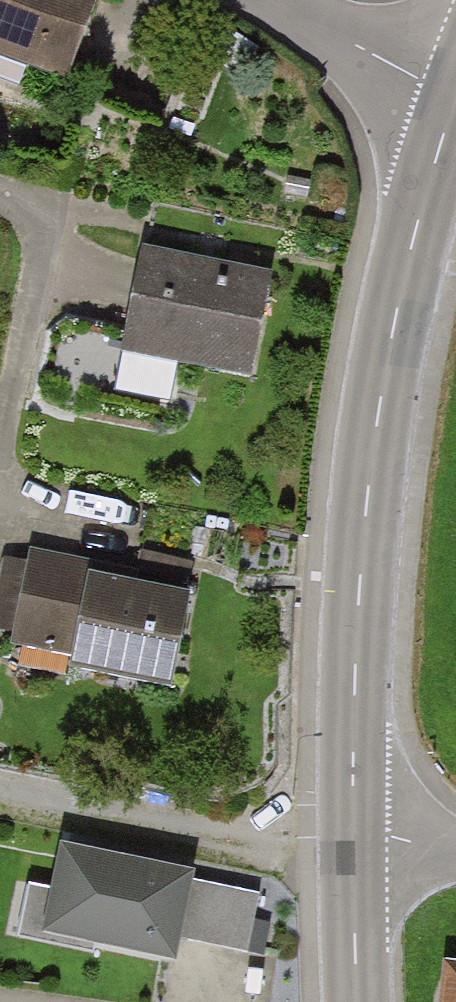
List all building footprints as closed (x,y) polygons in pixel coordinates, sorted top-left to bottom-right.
[(99,0),(0,0),(0,54),(67,81),(99,0)] [(277,279),(141,253),(122,353),(257,379),(277,279)] [(88,565),(30,553),(12,640),(68,652),(64,673),(175,696),(195,600),(84,578),(88,565)] [(192,866),(60,839),(41,928),(174,956),(192,866)] [(249,953),(261,891),(193,878),(180,940),(249,953)] [(445,983),(443,1001),(455,1001),(455,984),(445,983)]
